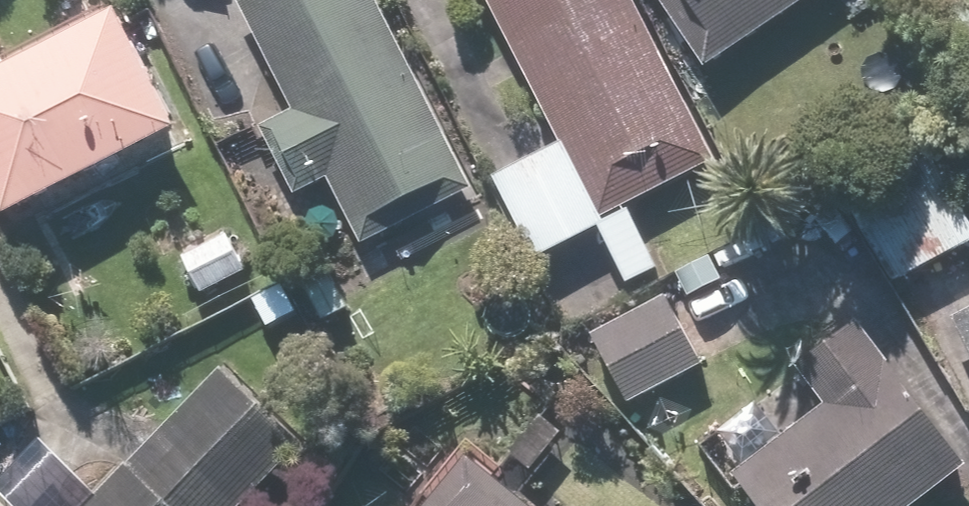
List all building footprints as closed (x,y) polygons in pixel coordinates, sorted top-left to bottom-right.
[(299,196),(331,180),(362,242),(476,185),(383,0),(240,0),(296,111),(264,127),(299,196)] [(635,284),(665,269),(633,205),(721,160),(640,0),(491,0),(635,284)] [(712,68),(810,0),(665,0),(712,68)] [(189,127),(132,11),(0,77),(0,173),(19,211),(189,127)] [(968,247),(968,211),(939,157),(851,207),(896,288),(968,247)] [(232,230),(184,256),(206,295),(253,269),(232,230)] [(319,323),(354,305),(326,249),(290,266),(319,323)] [(637,406),(709,365),(667,291),(595,333),(637,406)] [(958,320),(968,341),(968,314),(958,320)] [(765,505),(916,505),(968,466),(968,463),(863,324),(804,369),(830,403),(739,472),(765,505)] [(221,368),(90,505),(243,505),(301,445),(221,368)] [(535,474),(566,436),(514,394),(483,433),(535,474)] [(478,451),(431,505),(541,505),(478,451)]
